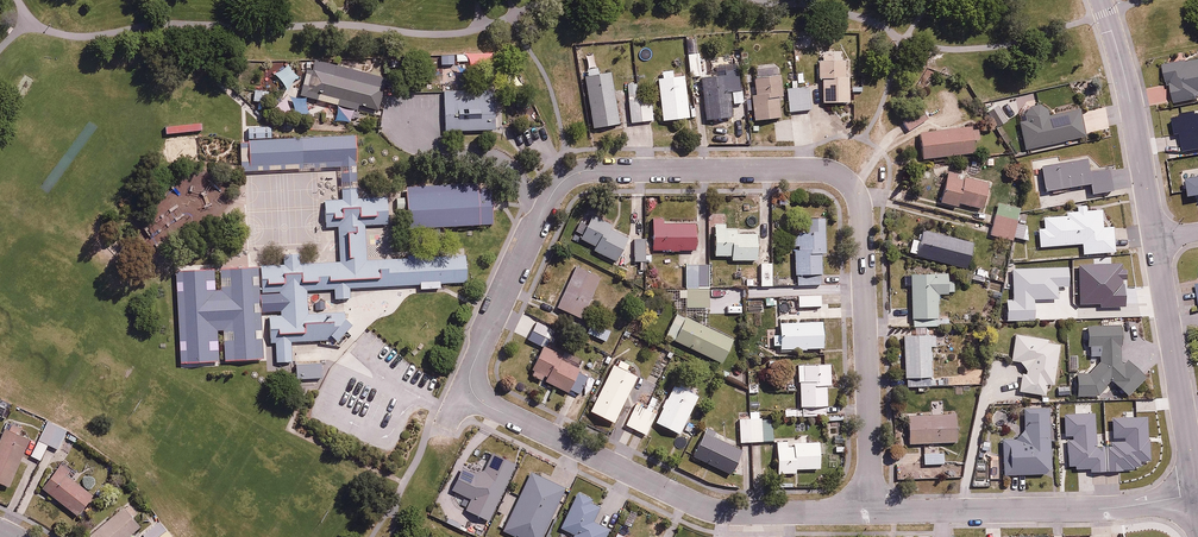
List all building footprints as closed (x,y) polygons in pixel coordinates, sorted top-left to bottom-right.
[(438,65),(456,65),(456,60),(471,59),(471,64),(492,64),(492,51),(438,52),(438,65)] [(700,51),(688,52),(690,74),(702,73),(700,51)] [(1161,62),(1163,75),(1167,74),(1173,102),(1197,98),(1197,59),(1184,62),(1183,58),(1161,62)] [(849,59),(815,59),(815,75),(822,75),(823,101),(850,101),(849,59)] [(380,84),(312,65),(302,99),(371,118),(380,84)] [(725,68),(725,74),(702,76),(705,118),(734,115),(733,102),(742,101),(739,67),(725,68)] [(662,71),(663,77),(659,78),(663,119),(689,117),(685,75),(674,76),(674,70),(662,71)] [(614,71),(585,75),(594,127),(622,122),(614,71)] [(783,95),(781,74),(751,77),(756,119),(781,116),(778,95),(783,95)] [(810,85),(788,87),(790,110),(812,108),(810,85)] [(268,109),(268,89),(255,89),(254,100),(258,100),(258,108),(268,109)] [(438,95),(440,136),(489,134),(488,113),(475,113),(474,97),(452,98),(452,94),(438,95)] [(286,95),(272,103),(280,117),(293,109),(286,95)] [(652,96),(629,99),(631,122),(655,119),(652,96)] [(1028,120),(1021,122),(1028,149),(1088,135),(1081,107),(1053,114),(1050,109),(1047,106),(1042,104),(1038,104),(1033,106),(1029,110),(1027,114),(1028,120)] [(1003,105),(997,109),(1006,121),(1011,117),(1003,105)] [(923,157),(977,150),(975,140),(981,139),(979,125),(920,131),(923,157)] [(378,135),(372,142),(384,151),(389,144),(378,135)] [(296,143),(243,145),(244,172),(297,170),(296,143)] [(1179,170),(1182,188),(1187,187),(1189,194),(1197,192),(1197,167),(1179,170)] [(343,170),(318,171),(318,182),(343,182),(343,170)] [(950,171),(943,201),(959,206),(960,202),(984,208),(991,182),(950,171)] [(484,187),(400,191),(402,232),(486,229),(484,187)] [(262,321),(263,348),(268,348),(269,367),(285,366),(285,347),(329,345),(349,327),(338,313),(332,317),(300,318),(299,292),(328,291),(328,304),(343,304),(343,290),(436,286),(436,292),(459,291),(458,259),(360,264),(358,230),(379,229),(378,202),(357,203),(357,191),(333,192),(333,204),(317,205),(318,233),(327,232),(328,265),(255,268),(256,298),(273,297),(274,321),(262,321)] [(1088,204),(1077,204),(1078,211),(1068,212),(1068,215),(1044,217),(1045,227),(1040,228),(1041,246),(1083,243),(1084,252),(1116,250),(1114,225),(1105,226),(1104,208),(1089,209),(1088,204)] [(611,223),(592,213),(581,235),(597,244),(594,249),(618,261),(631,237),(610,226),(611,223)] [(1019,218),(997,214),(992,235),(1015,240),(1015,237),(1019,222),(1019,218)] [(810,228),(794,228),(796,283),(823,282),(822,253),(826,253),(825,216),(810,216),(810,228)] [(696,219),(654,221),(655,250),(697,248),(696,219)] [(1030,224),(1019,222),(1015,237),(1026,239),(1030,224)] [(725,224),(716,224),(717,253),(732,253),(732,260),(759,260),(759,233),(739,233),(739,228),(725,228),(725,224)] [(914,238),(910,251),(969,267),(976,241),(924,228),(921,240),(914,238)] [(652,238),(635,238),(635,260),(652,260),(652,238)] [(1072,259),(1055,260),(1055,268),(1073,267),(1072,259)] [(772,262),(761,262),(761,285),(772,284),(772,262)] [(710,263),(687,263),(687,286),(710,285),(710,263)] [(998,272),(977,265),(975,272),(996,279),(998,272)] [(601,278),(577,267),(560,305),(584,316),(601,278)] [(948,271),(912,272),(913,316),(940,315),(939,291),(956,291),(955,277),(948,277),(948,271)] [(687,286),(680,286),(680,297),(687,297),(688,306),(711,306),(710,296),(710,285),(687,286)] [(823,294),(798,294),(798,305),(823,305),(823,294)] [(710,296),(711,306),(711,313),(737,312),(737,296),(710,296)] [(735,338),(678,313),(667,337),(724,362),(735,338)] [(593,320),(588,331),(606,340),(612,329),(593,320)] [(775,345),(781,345),(781,349),(825,348),(824,320),(780,321),(780,332),(774,332),(775,345)] [(1140,322),(1090,324),(1090,328),(1083,328),(1083,355),(1102,354),(1102,361),(1090,373),(1079,373),(1080,395),(1101,395),(1116,380),(1132,396),(1151,377),(1149,340),(1140,340),(1140,322)] [(936,345),(936,332),(905,334),(907,376),(932,375),(931,345),(936,345)] [(1011,358),(1021,360),(1025,368),(1021,390),(1046,395),(1048,383),(1054,384),(1062,342),(1016,333),(1011,358)] [(582,364),(544,347),(532,373),(569,391),(582,364)] [(320,351),(299,351),(299,360),(320,360),(320,351)] [(618,366),(613,363),(592,410),(616,421),(638,375),(626,370),(630,363),(622,359),(618,366)] [(800,364),(801,406),(785,406),(786,415),(828,414),(827,384),(832,384),(831,363),(800,364)] [(588,379),(579,375),(573,389),(581,393),(588,379)] [(678,384),(674,382),(657,421),(682,432),(698,394),(690,390),(693,383),(681,378),(678,384)] [(760,380),(750,380),(750,390),(760,390),(760,380)] [(657,412),(637,402),(626,424),(646,434),(657,412)] [(1020,441),(1005,442),(1006,474),(1054,472),(1052,406),(1019,407),(1020,441)] [(763,417),(763,410),(750,411),(750,418),(741,418),(741,441),(763,441),(763,417)] [(956,413),(909,415),(910,442),(957,441),(956,413)] [(999,413),(990,422),(1003,436),(1013,427),(999,413)] [(763,417),(763,441),(774,441),(774,417),(763,417)] [(69,431),(49,422),(33,456),(41,460),(48,444),(60,450),(69,431)] [(717,431),(707,426),(694,456),(733,473),(744,449),(715,436),(717,431)] [(4,428),(0,437),(0,482),(10,486),(31,440),(4,428)] [(778,441),(779,473),(798,472),(797,468),(821,467),(820,439),(778,441)] [(992,440),(982,439),(981,449),(992,449),(992,440)] [(483,473),(464,464),(453,489),(471,498),(466,508),(490,519),(517,462),(493,451),(483,473)] [(944,451),(923,452),(923,463),(944,462),(944,451)] [(75,472),(62,463),(43,488),(78,514),(93,495),(71,478),(75,472)] [(532,472),(504,530),(519,536),(543,536),(567,488),(532,472)] [(579,491),(562,526),(577,533),(575,536),(607,536),(612,528),(594,519),(600,506),(590,502),(592,497),(579,491)] [(141,526),(133,516),(136,514),(128,505),(91,535),(92,536),(128,536),(141,526)] [(141,533),(145,536),(173,536),(158,519),(141,533)]
